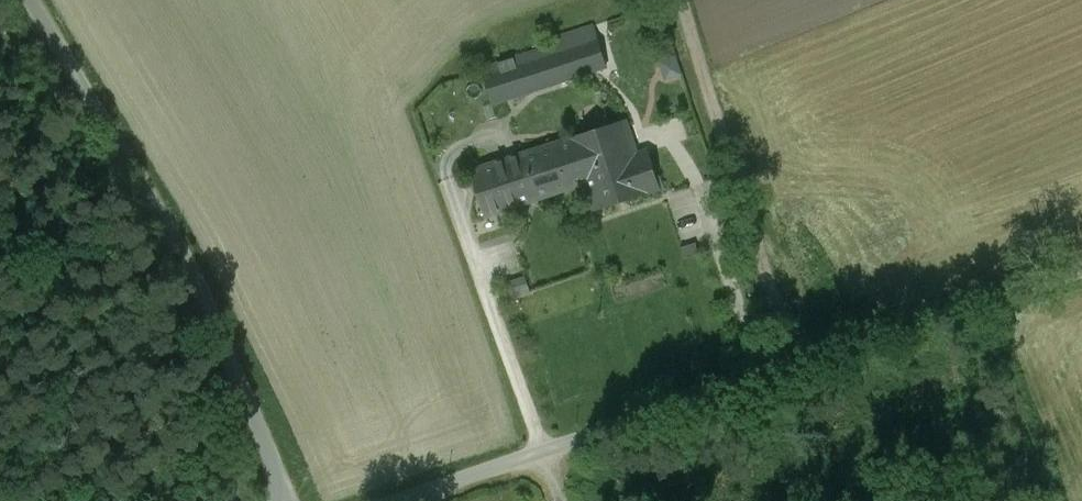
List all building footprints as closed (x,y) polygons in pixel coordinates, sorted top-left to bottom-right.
[(598,39),(556,52),(565,80),(607,66),(598,39)] [(554,46),(482,69),(493,104),(565,80),(556,52),(554,46)] [(626,123),(472,172),(486,215),(584,183),(581,173),(636,155),(626,123)] [(636,155),(581,173),(584,183),(593,210),(647,193),(647,192),(660,188),(648,152),(636,155)] [(473,192),(471,191),(469,191),(468,192),(467,194),(466,195),(466,196),(466,198),(466,199),(467,200),(468,201),(469,201),(471,201),(473,201),(474,200),(475,199),(476,196),(475,193),(473,192)]
